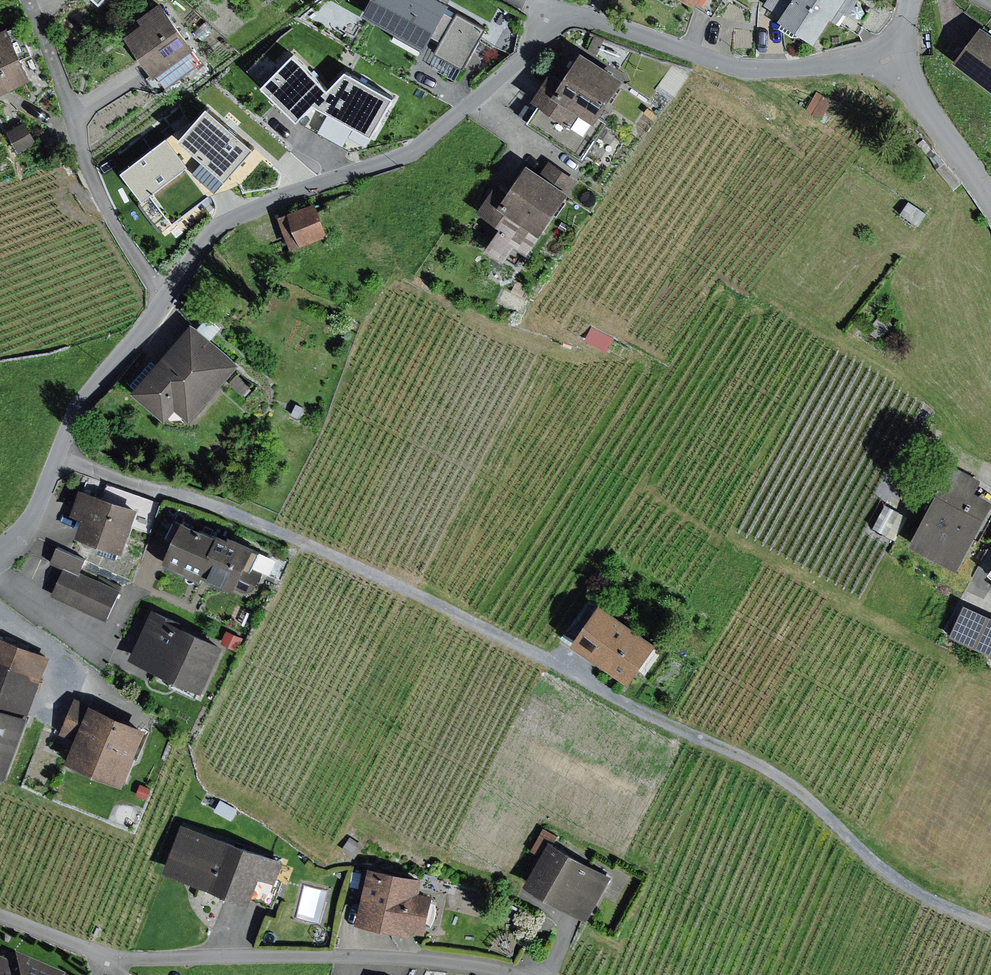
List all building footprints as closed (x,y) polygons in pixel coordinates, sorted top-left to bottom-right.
[(128,34),(157,75),(160,74),(169,86),(202,63),(193,50),(197,48),(163,0),(139,17),(143,23),(128,34)] [(365,14),(425,46),(433,31),(445,38),(438,52),(466,68),(488,27),(451,7),(453,3),(448,0),(373,0),(365,14)] [(765,4),(783,15),(781,18),(816,41),(832,17),(839,21),(845,12),(849,15),(859,0),(767,0),(765,4)] [(0,31),(0,93),(32,79),(23,58),(33,54),(19,25),(10,29),(9,27),(0,31)] [(982,25),(956,60),(990,87),(990,32),(982,25)] [(328,82),(295,52),(266,83),(302,118),(317,102),(376,135),(397,96),(349,68),(331,85),(328,82)] [(565,79),(552,70),(533,99),(540,104),(529,120),(584,157),(607,122),(599,117),(625,78),(584,52),(565,79)] [(833,100),(817,91),(806,110),(822,119),(833,100)] [(210,104),(182,136),(229,178),(257,146),(210,104)] [(29,121),(13,127),(22,152),(38,146),(29,121)] [(212,195),(168,137),(165,139),(122,171),(144,200),(154,192),(176,222),(212,195)] [(510,192),(497,183),(478,211),(502,227),(488,248),(507,261),(517,246),(528,253),(578,180),(550,160),(542,172),(529,163),(510,192)] [(928,213),(909,201),(902,213),(920,225),(928,213)] [(316,203),(279,216),(291,249),(328,236),(316,203)] [(193,323),(133,391),(167,421),(178,408),(192,420),(241,364),(238,362),(193,323)] [(615,338),(592,327),(585,340),(609,351),(615,338)] [(944,461),(937,475),(941,487),(911,544),(958,569),(990,508),(990,500),(977,493),(983,481),(944,461)] [(138,509),(81,490),(73,514),(84,518),(78,535),(125,551),(138,509)] [(908,516),(886,504),(873,527),(896,539),(908,516)] [(220,534),(185,518),(166,560),(205,577),(206,574),(238,588),(257,545),(232,535),(231,537),(221,532),(220,534)] [(87,559),(58,546),(51,562),(64,568),(52,596),(108,621),(122,589),(81,572),(87,559)] [(602,603),(575,642),(632,682),(659,643),(602,603)] [(966,604),(951,635),(990,654),(990,615),(966,604)] [(226,645),(152,611),(130,659),(205,693),(226,645)] [(10,776),(33,715),(31,714),(52,656),(0,636),(0,773),(10,776)] [(148,727),(75,697),(61,733),(77,739),(68,762),(125,785),(148,727)] [(285,859),(182,823),(165,871),(252,901),(260,878),(276,883),(285,859)] [(351,836),(345,845),(355,851),(361,843),(351,836)] [(613,876),(550,841),(525,884),(588,919),(613,876)] [(425,877),(371,866),(361,920),(428,933),(436,894),(422,891),(425,877)] [(64,974),(14,953),(10,962),(0,958),(0,974),(64,974)]
